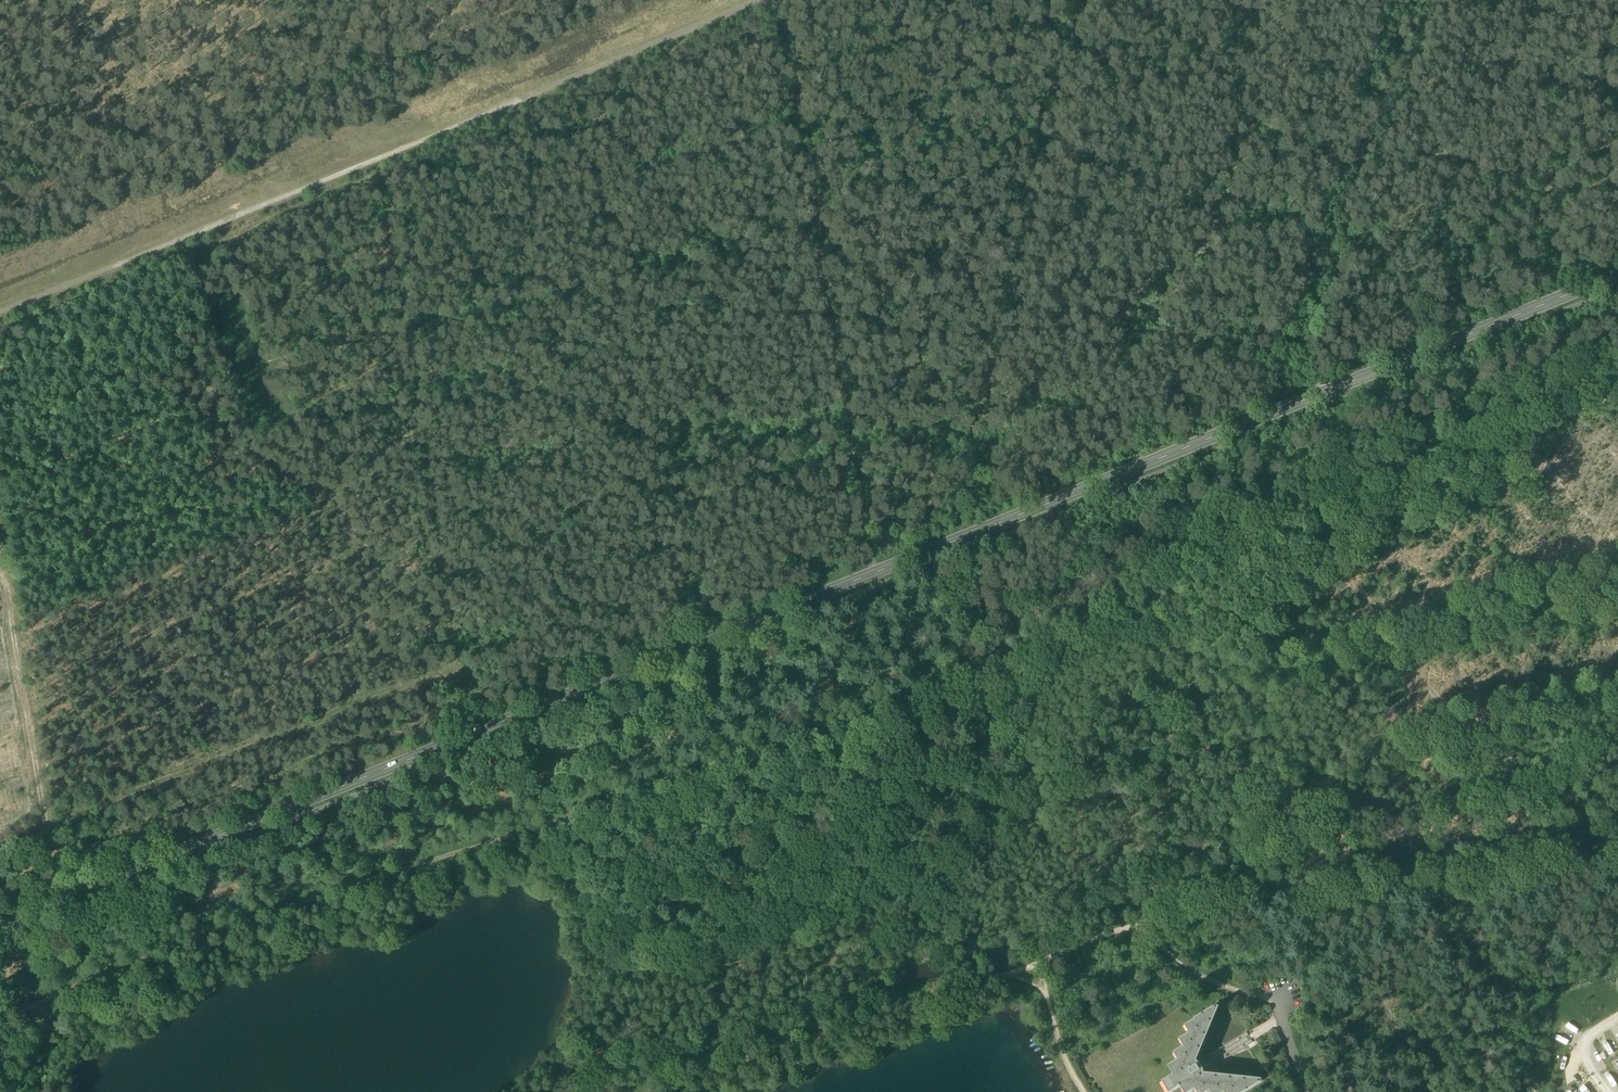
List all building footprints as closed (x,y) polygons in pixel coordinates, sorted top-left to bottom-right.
[(1196,1062),(1195,1060),(1217,1007),(1216,1006),(1195,1019),(1196,1020),(1189,1024),(1192,1030),(1189,1032),(1190,1034),(1183,1038),(1187,1044),(1184,1046),(1184,1047),(1178,1051),(1181,1057),(1178,1059),(1179,1060),(1172,1064),(1176,1071),(1172,1073),(1174,1075),(1165,1080),(1172,1091),(1181,1086),(1182,1089),(1185,1087),(1188,1091),(1191,1091),(1196,1089),(1196,1091),(1200,1089),(1202,1091),(1208,1091),(1210,1091),(1211,1091),(1214,1090),(1215,1091),(1228,1091),(1229,1091),(1245,1091),(1261,1083),(1261,1082),(1204,1076),(1202,1073),(1253,1043),(1247,1033),(1196,1062)] [(1222,1075),(1258,1075),(1258,1066),(1223,1066),(1222,1075)]
